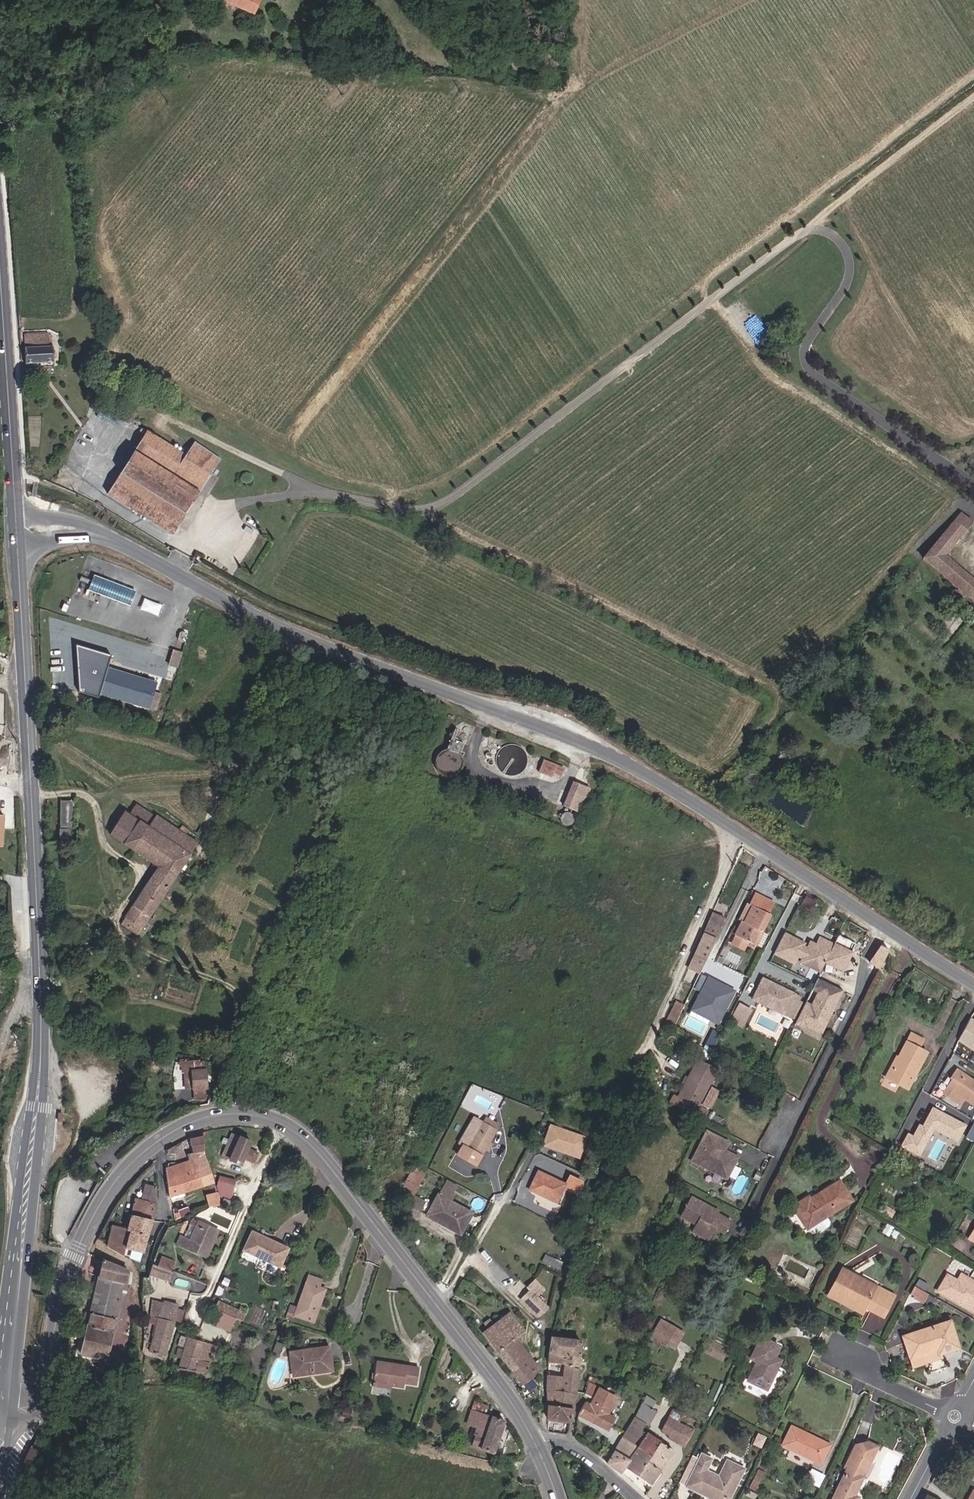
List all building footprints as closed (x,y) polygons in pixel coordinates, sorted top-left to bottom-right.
[(254,8),(258,0),(237,0),(254,8)] [(49,335),(27,336),(28,348),(26,348),(27,364),(56,363),(55,344),(50,344),(49,335)] [(130,423),(120,438),(170,475),(180,455),(130,423)] [(170,475),(120,438),(91,487),(170,535),(216,458),(191,443),(183,456),(180,455),(170,475)] [(925,559),(973,601),(973,582),(944,556),(972,523),(962,514),(925,559)] [(169,599),(84,570),(76,595),(161,623),(169,599)] [(97,691),(105,667),(108,656),(72,644),(75,691),(95,697),(97,691)] [(179,666),(182,650),(172,648),(168,663),(179,666)] [(105,667),(97,691),(154,710),(159,695),(152,693),(155,684),(105,667)] [(462,726),(449,732),(440,754),(439,755),(436,758),(434,761),(433,766),(434,770),(436,773),(439,776),(442,779),(446,779),(451,779),(454,777),(457,774),(459,770),(460,766),(459,761),(458,758),(457,757),(461,747),(467,749),(473,734),(474,731),(462,726)] [(490,752),(487,752),(485,753),(484,756),(485,758),(487,760),(490,760),(492,758),(493,756),(492,753),(490,752)] [(564,770),(543,762),(538,774),(551,779),(552,776),(561,779),(564,770)] [(589,790),(573,784),(564,808),(580,815),(589,790)] [(70,831),(70,804),(59,804),(58,830),(70,831)] [(137,823),(148,830),(154,820),(134,807),(128,817),(137,823)] [(563,826),(566,827),(570,826),(572,823),(573,820),(572,816),(570,814),(567,813),(563,814),(560,816),(560,820),(561,823),(563,826)] [(122,847),(137,823),(128,817),(123,814),(107,837),(122,847)] [(154,820),(148,830),(137,823),(122,847),(156,869),(119,926),(137,938),(192,852),(197,845),(186,839),(189,834),(182,829),(179,833),(155,818),(154,820)] [(746,920),(738,935),(762,947),(770,932),(765,930),(774,912),(771,911),(775,901),(757,892),(752,902),(757,904),(748,921),(746,920)] [(714,909),(693,949),(700,952),(703,944),(706,946),(724,914),(714,909)] [(808,942),(788,931),(778,950),(798,961),(802,954),(805,956),(803,960),(823,970),(828,961),(836,944),(823,937),(819,944),(813,941),(810,947),(807,945),(808,942)] [(845,969),(854,952),(837,943),(836,944),(828,961),(845,969)] [(738,968),(744,956),(724,947),(719,960),(738,968)] [(760,991),(786,1006),(797,985),(771,971),(760,991)] [(720,1024),(736,988),(706,975),(690,1010),(720,1024)] [(844,991),(819,978),(817,984),(815,988),(822,991),(814,1005),(808,1002),(802,1014),(810,1018),(807,1024),(824,1032),(832,1014),(829,1013),(832,1007),(835,1008),(844,991)] [(802,988),(797,985),(786,1006),(799,1012),(806,998),(802,996),(805,991),(801,989),(802,988)] [(739,1010),(751,1017),(760,1000),(748,993),(739,1010)] [(659,1029),(666,1032),(678,1009),(671,1005),(659,1029)] [(807,1024),(810,1018),(802,1014),(798,1022),(806,1026),(807,1024)] [(678,1029),(682,1021),(677,1018),(672,1026),(678,1029)] [(956,1042),(973,1052),(973,1022),(969,1019),(956,1042)] [(920,1051),(926,1040),(913,1033),(888,1079),(906,1089),(926,1054),(920,1051)] [(725,1055),(728,1047),(721,1044),(718,1052),(725,1055)] [(202,1066),(198,1066),(198,1063),(179,1062),(179,1072),(182,1072),(183,1092),(192,1092),(193,1099),(202,1099),(203,1079),(210,1079),(212,1067),(202,1067),(202,1066)] [(675,1100),(673,1106),(703,1122),(707,1124),(710,1118),(700,1113),(719,1075),(701,1066),(681,1103),(675,1100)] [(951,1093),(961,1076),(957,1073),(946,1090),(951,1093)] [(961,1076),(951,1093),(946,1100),(961,1109),(965,1103),(973,1109),(973,1084),(961,1076)] [(957,1112),(942,1103),(938,1111),(952,1120),(957,1112)] [(457,1158),(476,1168),(487,1150),(491,1143),(497,1133),(484,1126),(475,1121),(473,1120),(462,1138),(473,1144),(468,1152),(462,1148),(457,1158)] [(484,1126),(497,1133),(500,1129),(486,1122),(484,1126)] [(542,1146),(582,1156),(588,1134),(548,1124),(542,1146)] [(968,1145),(973,1135),(966,1132),(961,1141),(968,1145)] [(728,1144),(707,1133),(692,1162),(726,1180),(735,1162),(727,1157),(728,1154),(724,1152),(728,1144)] [(242,1163),(244,1157),(255,1161),(259,1151),(248,1147),(250,1141),(231,1134),(223,1156),(242,1163)] [(473,1144),(462,1138),(458,1147),(462,1148),(468,1152),(473,1144)] [(187,1141),(188,1161),(202,1159),(200,1140),(187,1141)] [(495,1146),(491,1143),(487,1150),(491,1153),(495,1146)] [(204,1188),(200,1173),(208,1171),(202,1159),(188,1161),(166,1168),(168,1197),(204,1188)] [(423,1175),(412,1169),(398,1197),(409,1203),(423,1175)] [(200,1173),(204,1188),(215,1185),(211,1177),(208,1171),(200,1173)] [(220,1192),(221,1195),(233,1196),(234,1193),(235,1190),(238,1182),(221,1177),(217,1186),(220,1192)] [(793,1208),(807,1230),(808,1229),(826,1218),(851,1202),(838,1182),(810,1199),(809,1197),(793,1208)] [(447,1185),(437,1204),(450,1211),(461,1192),(447,1185)] [(555,1214),(563,1199),(535,1185),(528,1200),(555,1214)] [(136,1198),(130,1221),(151,1225),(155,1202),(136,1198)] [(229,1209),(232,1201),(225,1199),(221,1206),(229,1209)] [(690,1199),(681,1218),(696,1226),(692,1233),(710,1242),(717,1230),(726,1235),(732,1223),(717,1216),(712,1213),(713,1211),(690,1199)] [(423,1207),(413,1201),(408,1209),(418,1215),(423,1207)] [(450,1211),(437,1204),(425,1224),(460,1244),(472,1223),(450,1211)] [(826,1218),(808,1229),(812,1235),(819,1235),(828,1226),(829,1224),(826,1218)] [(195,1229),(198,1222),(192,1220),(189,1226),(195,1229)] [(131,1234),(127,1248),(143,1252),(151,1225),(130,1221),(126,1232),(131,1234)] [(180,1237),(176,1245),(208,1259),(220,1231),(198,1222),(195,1229),(190,1242),(180,1237)] [(963,1242),(973,1248),(973,1224),(963,1242)] [(108,1243),(127,1248),(131,1234),(126,1232),(112,1229),(108,1243)] [(245,1251),(280,1264),(287,1245),(282,1243),(252,1232),(245,1251)] [(108,1243),(107,1250),(125,1257),(127,1248),(108,1243)] [(541,1261),(560,1269),(561,1259),(544,1253),(541,1261)] [(163,1269),(172,1271),(175,1262),(170,1260),(161,1258),(159,1266),(163,1267),(163,1269)] [(128,1280),(130,1280),(125,1269),(106,1265),(100,1265),(81,1355),(107,1359),(123,1282),(127,1282),(128,1280)] [(885,1313),(894,1295),(882,1289),(879,1295),(869,1290),(871,1287),(851,1277),(853,1272),(841,1265),(828,1290),(863,1308),(865,1303),(885,1313)] [(172,1271),(163,1269),(160,1277),(169,1280),(172,1271)] [(958,1276),(946,1271),(936,1293),(973,1310),(973,1278),(960,1271),(958,1276)] [(296,1316),(310,1321),(316,1305),(322,1307),(326,1293),(320,1290),(323,1281),(309,1275),(296,1316)] [(544,1291),(535,1282),(532,1288),(533,1290),(539,1296),(544,1291)] [(872,1284),(871,1287),(869,1290),(879,1295),(882,1289),(872,1284)] [(924,1301),(928,1292),(914,1285),(910,1294),(924,1301)] [(523,1301),(538,1318),(549,1307),(539,1296),(533,1290),(523,1301)] [(166,1303),(155,1300),(151,1316),(153,1316),(152,1322),(158,1324),(150,1351),(165,1356),(180,1306),(167,1302),(166,1303)] [(316,1305),(310,1321),(316,1323),(322,1307),(316,1305)] [(237,1319),(217,1309),(212,1317),(218,1320),(215,1325),(230,1332),(237,1319)] [(485,1327),(513,1368),(521,1361),(510,1344),(517,1338),(525,1333),(523,1331),(509,1309),(500,1315),(498,1312),(493,1316),(495,1320),(489,1324),(485,1327)] [(116,1359),(125,1360),(131,1313),(122,1312),(116,1355),(116,1359)] [(655,1338),(676,1349),(683,1333),(664,1323),(655,1338)] [(942,1325),(898,1338),(906,1362),(949,1348),(942,1325)] [(683,1333),(676,1349),(678,1351),(686,1335),(683,1333)] [(766,1363),(770,1354),(776,1343),(758,1334),(747,1354),(754,1357),(744,1376),(762,1386),(772,1366),(766,1363)] [(186,1344),(180,1369),(208,1375),(216,1345),(182,1336),(181,1342),(186,1344)] [(521,1361),(513,1368),(523,1380),(539,1369),(517,1338),(510,1344),(521,1361)] [(552,1338),(548,1361),(564,1363),(562,1391),(577,1393),(580,1342),(552,1338)] [(328,1351),(288,1357),(291,1376),(311,1373),(311,1378),(331,1376),(330,1363),(329,1360),(328,1351)] [(772,1366),(777,1357),(770,1354),(766,1363),(772,1366)] [(547,1385),(547,1417),(568,1420),(577,1393),(562,1391),(564,1363),(548,1361),(547,1385)] [(419,1375),(376,1369),(373,1392),(376,1392),(376,1388),(392,1390),(403,1391),(404,1388),(417,1389),(419,1375)] [(292,1381),(311,1378),(311,1373),(291,1376),(292,1381)] [(586,1398),(578,1412),(608,1429),(616,1415),(611,1412),(619,1398),(593,1382),(590,1380),(588,1393),(596,1398),(592,1405),(590,1404),(591,1401),(586,1398)] [(638,1416),(644,1420),(647,1422),(656,1410),(658,1399),(653,1396),(649,1394),(648,1395),(638,1416)] [(466,1421),(475,1425),(467,1446),(489,1454),(501,1423),(482,1416),(486,1406),(473,1401),(466,1421)] [(675,1445),(684,1430),(678,1425),(682,1417),(672,1411),(667,1420),(660,1434),(669,1439),(669,1441),(675,1445)] [(644,1420),(638,1416),(625,1434),(637,1443),(646,1430),(640,1426),(644,1420)] [(778,1445),(819,1464),(829,1443),(788,1424),(778,1445)] [(658,1440),(646,1430),(637,1443),(639,1444),(651,1452),(658,1440)] [(684,1430),(675,1445),(683,1449),(691,1434),(684,1430)] [(625,1434),(614,1448),(629,1459),(639,1444),(637,1443),(625,1434)] [(858,1495),(852,1493),(875,1444),(865,1438),(851,1443),(851,1445),(842,1466),(844,1468),(829,1498),(856,1498),(858,1495)] [(658,1440),(651,1452),(646,1459),(660,1468),(672,1449),(658,1440)] [(46,1447),(37,1442),(20,1474),(26,1477),(29,1471),(32,1473),(46,1447)] [(650,1482),(660,1468),(646,1459),(651,1452),(639,1444),(629,1459),(626,1463),(650,1482)] [(626,1463),(629,1459),(614,1448),(613,1450),(606,1460),(621,1470),(626,1463)] [(682,1487),(704,1498),(724,1498),(741,1467),(727,1459),(718,1476),(701,1468),(703,1465),(706,1467),(710,1459),(699,1453),(694,1462),(682,1487)] [(674,1482),(682,1487),(694,1462),(685,1458),(674,1482)] [(754,1468),(746,1488),(752,1490),(761,1471),(754,1468)] [(821,1485),(824,1473),(812,1469),(808,1481),(821,1485)]
